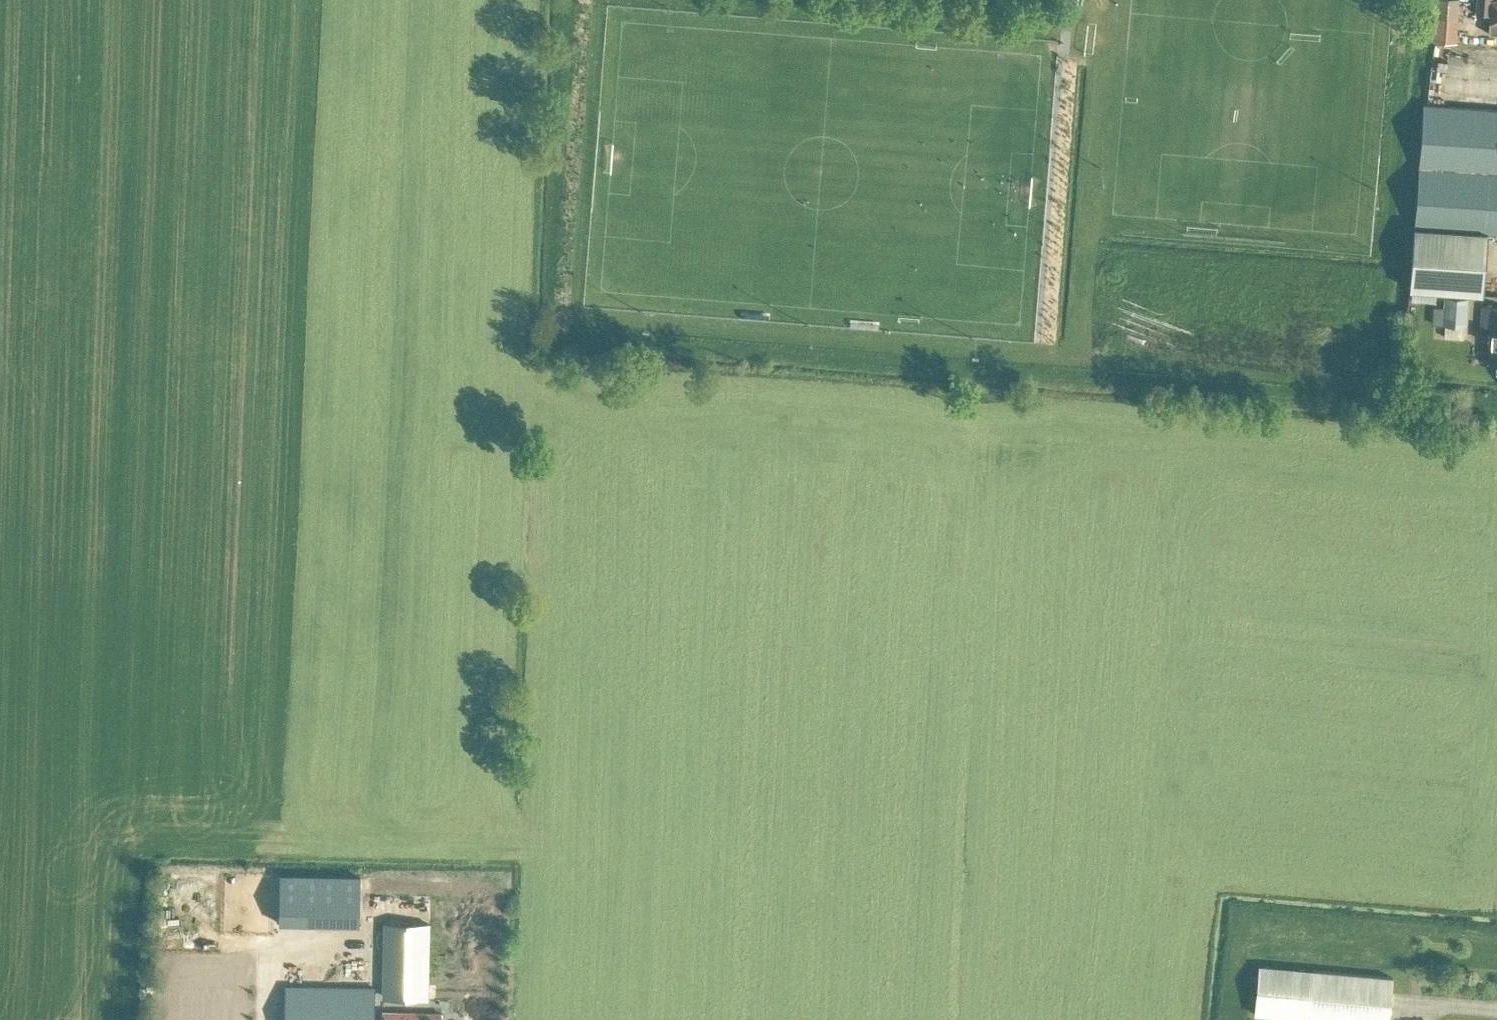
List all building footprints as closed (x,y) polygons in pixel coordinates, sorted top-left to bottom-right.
[(1489,32),(1496,33),(1496,0),(1491,0),(1489,32)] [(1431,38),(1456,40),(1458,17),(1433,15),(1431,38)] [(1486,232),(1496,233),(1496,109),(1423,104),(1409,287),(1482,292),(1486,232)] [(1443,322),(1468,322),(1468,294),(1444,293),(1443,322)] [(1489,361),(1496,361),(1496,307),(1483,306),(1482,327),(1492,328),(1489,361)] [(359,924),(361,876),(281,874),(280,922),(359,924)] [(285,1019),(442,1019),(442,1012),(427,1012),(429,923),(385,922),(384,987),(286,985),(285,1019)] [(1393,985),(1393,977),(1259,965),(1254,1014),(1318,1019),(1390,1019),(1393,985)]
